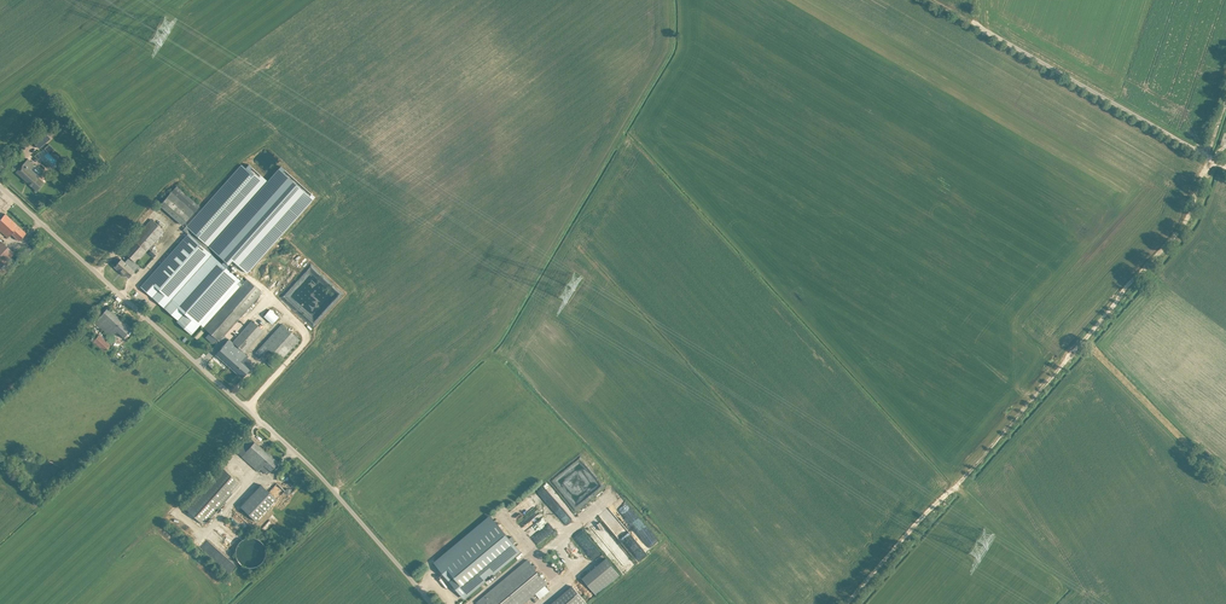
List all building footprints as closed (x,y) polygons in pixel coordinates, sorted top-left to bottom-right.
[(43,129),(47,133),(49,136),(58,128),(47,116),(38,123),(43,129)] [(57,130),(61,134),(68,127),(64,123),(57,130)] [(43,129),(31,140),(39,148),(51,138),(49,136),(47,133),(43,129)] [(51,170),(64,158),(50,143),(38,155),(51,170)] [(2,156),(0,158),(0,162),(2,164),(9,157),(5,153),(2,156)] [(27,159),(20,167),(16,172),(36,190),(43,183),(37,177),(39,176),(31,168),(34,165),(27,159)] [(188,234),(140,287),(192,333),(240,280),(225,266),(230,260),(231,259),(238,265),(247,273),(315,197),(281,166),(267,181),(249,164),(245,168),(241,164),(186,226),(183,230),(188,234)] [(199,206),(176,186),(160,205),(182,225),(199,206)] [(8,237),(11,233),(19,241),(26,233),(5,214),(0,219),(0,230),(8,237)] [(134,239),(127,247),(123,251),(131,258),(126,264),(121,259),(114,267),(120,272),(121,271),(128,277),(134,271),(131,268),(135,264),(146,251),(148,248),(150,250),(155,245),(153,243),(164,231),(151,219),(133,239),(134,239)] [(4,263),(14,253),(2,241),(0,243),(0,268),(4,263)] [(247,278),(207,322),(203,327),(219,341),(223,336),(262,292),(247,278)] [(284,302),(297,311),(300,307),(286,298),(284,302)] [(107,307),(103,312),(94,322),(111,337),(116,332),(123,338),(131,329),(107,307)] [(274,324),(280,316),(271,308),(265,315),(274,324)] [(252,320),(232,342),(229,339),(215,354),(242,378),(250,369),(243,362),(248,356),(243,352),(263,330),(252,320)] [(282,324),(256,353),(264,360),(272,352),(281,360),(300,340),(282,324)] [(99,334),(93,341),(104,351),(111,344),(99,334)] [(270,359),(267,363),(273,368),(276,364),(270,359)] [(278,462),(249,437),(236,451),(258,471),(260,468),(263,471),(267,474),(269,471),(270,471),(278,462)] [(221,466),(184,507),(204,525),(241,483),(221,466)] [(557,471),(547,480),(574,512),(582,506),(557,476),(560,474),(557,471)] [(277,482),(269,491),(277,499),(285,490),(277,483),(277,482)] [(277,499),(261,484),(241,506),(256,521),(277,499)] [(613,503),(650,549),(659,542),(622,496),(613,503)] [(599,514),(638,562),(647,555),(609,507),(599,514)] [(512,536),(509,538),(491,516),(435,563),(464,598),(520,551),(513,542),(515,540),(512,536)] [(234,520),(229,526),(237,532),(242,527),(234,520)] [(583,529),(573,535),(589,556),(598,550),(583,529)] [(184,552),(188,547),(176,536),(172,540),(184,552)] [(251,537),(248,536),(244,537),(241,538),(238,540),(235,543),(234,547),(233,550),(234,554),(235,557),(237,560),(240,563),(244,564),(247,565),(251,564),(255,563),(258,561),(260,558),(261,554),(262,551),(262,550),(261,547),(260,543),(258,540),(255,538),(251,537)] [(532,565),(527,559),(476,602),(478,603),(523,603),(535,593),(540,599),(549,591),(545,585),(548,583),(535,569),(537,567),(534,563),(532,565)] [(582,578),(596,594),(605,587),(592,570),(582,578)] [(587,603),(572,585),(549,603),(585,603),(587,603)]
